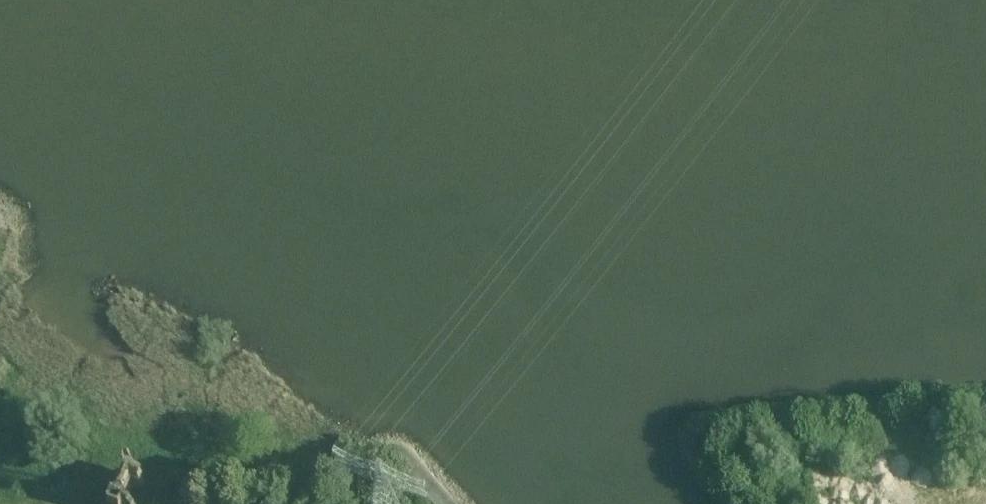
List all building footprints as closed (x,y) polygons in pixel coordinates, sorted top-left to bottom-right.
[(126,477),(113,503),(122,503),(132,484),(142,489),(146,482),(127,473),(126,477)]
